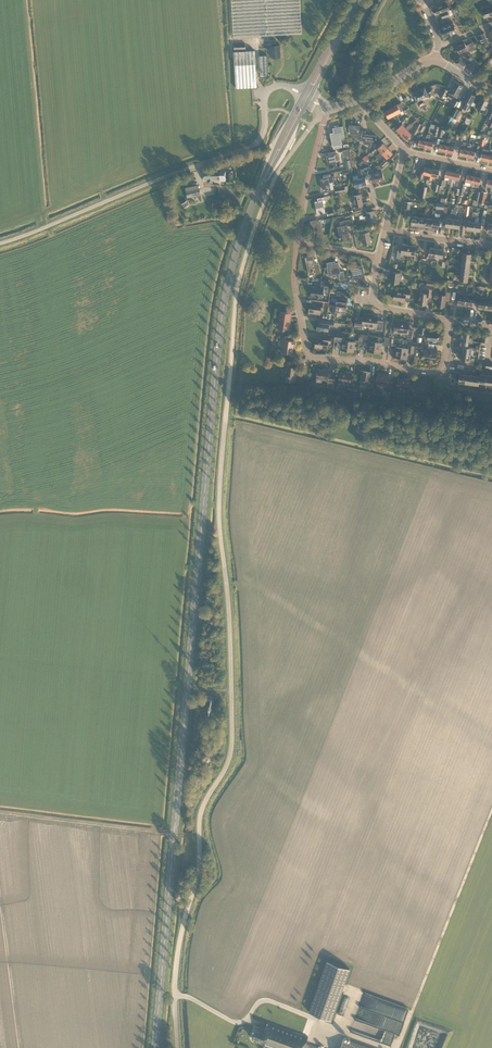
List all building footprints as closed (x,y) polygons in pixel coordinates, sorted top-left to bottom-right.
[(300,0),(231,0),(233,37),(302,33),(300,0)] [(448,11),(447,10),(449,9),(447,3),(450,2),(449,0),(445,0),(441,1),(443,5),(433,8),(435,15),(441,13),(448,11)] [(482,8),(484,18),(491,16),(491,6),(482,8)] [(457,32),(453,23),(448,25),(447,24),(445,24),(446,26),(441,28),(444,36),(457,32)] [(478,35),(482,45),(488,42),(484,32),(478,35)] [(275,45),(275,40),(268,40),(269,45),(271,45),(272,58),(281,57),(280,44),(275,45)] [(466,45),(465,41),(455,46),(459,53),(468,49),(469,51),(475,48),(472,42),(466,45)] [(257,87),(255,50),(234,51),(236,88),(257,87)] [(469,57),(463,53),(461,56),(461,55),(455,63),(463,68),(469,61),(467,60),(469,57)] [(261,75),(268,75),(267,55),(260,55),(261,75)] [(478,64),(473,60),(470,63),(474,68),(478,64)] [(463,86),(455,82),(449,93),(447,97),(451,99),(453,95),(457,97),(463,86)] [(424,88),(421,89),(421,91),(420,92),(422,96),(423,96),(424,99),(429,97),(429,98),(435,95),(432,88),(426,91),(424,88)] [(448,90),(443,88),(439,95),(444,98),(448,90)] [(424,99),(423,96),(422,96),(420,92),(421,91),(421,89),(413,93),(417,102),(418,102),(421,107),(426,105),(424,99)] [(463,107),(469,111),(470,112),(475,103),(473,101),(476,96),(468,91),(463,100),(466,102),(463,107)] [(488,101),(481,98),(477,105),(481,107),(479,111),(486,114),(488,108),(485,107),(488,101)] [(391,107),(398,120),(399,119),(396,113),(403,110),(402,107),(404,106),(401,102),(391,107)] [(396,121),(398,120),(391,107),(385,111),(388,118),(393,115),(396,121)] [(462,110),(456,107),(447,124),(455,129),(460,120),(457,119),(462,110)] [(396,129),(401,134),(412,124),(410,122),(405,127),(402,123),(396,129)] [(361,140),(362,130),(359,129),(360,125),(349,124),(348,131),(352,132),(352,134),(358,135),(358,139),(361,140)] [(412,124),(401,134),(406,139),(412,134),(408,130),(413,125),(412,124)] [(344,134),(343,127),(336,129),(336,132),(331,133),(334,148),(342,147),(340,135),(344,134)] [(362,130),(361,140),(364,140),(364,143),(371,144),(371,141),(375,142),(376,135),(365,133),(366,130),(362,130)] [(427,136),(428,133),(427,133),(427,136),(426,135),(426,137),(422,136),(422,135),(420,134),(418,145),(425,146),(426,140),(427,136)] [(426,140),(425,146),(432,148),(433,142),(428,141),(429,137),(430,137),(430,134),(428,133),(427,136),(426,140)] [(447,140),(446,145),(447,145),(446,151),(453,152),(454,146),(449,145),(450,141),(451,141),(451,138),(448,138),(447,140)] [(438,149),(446,151),(447,145),(446,145),(442,144),(444,139),(441,139),(438,149)] [(459,154),(466,156),(468,149),(467,149),(463,148),(464,144),(466,144),(466,142),(463,141),(463,143),(462,143),(459,154)] [(377,157),(388,148),(383,142),(377,148),(381,151),(376,156),(377,157)] [(468,145),(467,149),(468,149),(466,156),(473,157),(475,151),(470,150),(471,145),(468,145)] [(370,156),(372,154),(376,150),(374,147),(369,151),(370,152),(368,154),(370,156)] [(388,148),(377,157),(379,159),(384,154),(387,158),(393,153),(388,148)] [(489,149),(485,149),(483,148),(480,158),(487,160),(489,154),(488,154),(489,149)] [(336,154),(336,151),(329,152),(329,155),(326,155),(329,168),(337,166),(336,160),(339,160),(338,153),(336,154)] [(369,166),(366,167),(369,177),(372,176),(373,182),(384,179),(382,171),(374,173),(373,169),(372,169),(371,168),(369,166)] [(427,178),(429,179),(432,168),(424,166),(424,169),(424,170),(420,169),(418,178),(423,178),(423,175),(424,173),(427,174),(428,174),(427,176),(427,178)] [(227,170),(227,167),(203,168),(203,180),(207,180),(207,182),(212,182),(212,181),(225,180),(225,182),(233,182),(233,170),(227,170)] [(369,177),(366,167),(361,168),(363,177),(359,178),(358,174),(353,176),(356,187),(367,184),(366,179),(369,178),(369,177)] [(429,179),(432,180),(433,175),(438,176),(439,170),(432,168),(429,179)] [(452,177),(453,171),(446,170),(445,176),(450,177),(449,180),(448,180),(448,183),(451,183),(451,181),(452,181),(452,177)] [(452,177),(456,178),(455,181),(454,184),(457,185),(458,182),(460,173),(453,171),(452,177)] [(333,176),(333,173),(323,175),(324,177),(320,178),(321,181),(322,181),(323,190),(327,189),(327,190),(331,189),(329,177),(333,176)] [(472,182),(474,176),(466,174),(465,180),(470,181),(470,185),(472,185),(473,182),(472,182)] [(472,182),(473,182),(477,183),(476,186),(479,187),(481,177),(474,176),(472,182)] [(201,195),(200,188),(199,188),(199,186),(194,187),(195,189),(189,190),(190,197),(201,195)] [(481,192),(478,191),(475,200),(473,200),(472,204),(478,205),(481,192)] [(363,202),(361,193),(353,195),(355,207),(361,205),(361,209),(368,207),(367,201),(363,202)] [(325,199),(324,196),(317,198),(318,200),(315,201),(315,204),(316,204),(318,213),(321,212),(321,213),(326,212),(323,200),(325,199)] [(369,211),(368,208),(362,210),(363,216),(366,215),(367,216),(368,223),(377,221),(376,215),(375,210),(371,211),(370,211),(369,211)] [(433,210),(432,218),(431,227),(438,227),(440,216),(435,216),(435,210),(433,210)] [(320,223),(319,219),(311,221),(312,224),(313,224),(315,236),(323,235),(321,223),(320,223)] [(352,225),(350,219),(340,221),(341,226),(338,226),(341,241),(350,239),(347,226),(352,225)] [(473,229),(474,221),(467,220),(466,228),(473,229)] [(474,221),(473,229),(480,230),(481,222),(474,221)] [(372,231),(371,227),(360,230),(364,245),(371,243),(369,232),(372,231)] [(401,253),(408,254),(409,244),(402,243),(402,250),(398,249),(397,257),(401,258),(401,253)] [(409,244),(408,254),(415,254),(414,259),(417,260),(418,252),(415,252),(416,245),(409,244)] [(435,256),(437,248),(430,247),(429,255),(435,256)] [(437,248),(435,256),(442,257),(443,249),(437,248)] [(463,254),(462,258),(462,259),(470,260),(471,253),(463,252),(463,251),(458,251),(458,253),(463,254)] [(315,264),(314,256),(306,257),(309,274),(320,272),(319,263),(315,264)] [(461,265),(470,267),(470,260),(462,259),(462,258),(457,257),(457,260),(462,261),(461,265)] [(345,272),(343,272),(343,271),(340,271),(338,262),(335,263),(335,261),(327,262),(328,266),(327,266),(329,275),(339,273),(340,280),(345,279),(344,277),(346,276),(345,272)] [(469,274),(470,267),(461,265),(456,264),(456,267),(461,268),(460,272),(460,273),(469,274)] [(366,282),(362,265),(351,267),(354,278),(358,277),(359,284),(366,282)] [(400,272),(391,271),(391,277),(390,282),(399,283),(400,272)] [(460,273),(460,272),(456,271),(455,273),(460,274),(459,280),(468,281),(469,274),(460,273)] [(324,283),(324,284),(329,285),(328,289),(330,290),(331,284),(327,283),(327,280),(321,280),(320,283),(324,283)] [(329,285),(324,284),(322,284),(321,287),(312,286),(311,296),(322,297),(323,291),(328,292),(328,289),(329,285)] [(476,302),(477,291),(478,286),(474,285),(473,295),(466,294),(465,305),(472,306),(473,302),(476,302)] [(432,289),(427,288),(426,293),(420,292),(418,303),(427,304),(428,296),(431,297),(432,289)] [(411,290),(404,289),(404,291),(395,290),(394,299),(401,300),(401,301),(405,302),(406,296),(410,297),(411,290)] [(336,304),(347,306),(348,299),(339,298),(340,294),(346,295),(347,291),(337,290),(336,298),(337,298),(336,304)] [(451,292),(446,291),(446,295),(439,294),(438,299),(436,299),(436,302),(437,302),(437,306),(444,307),(445,300),(449,300),(451,292)] [(465,305),(466,294),(459,293),(460,292),(456,291),(455,299),(458,300),(458,304),(465,305)] [(478,308),(486,309),(487,298),(480,297),(481,292),(477,291),(476,302),(479,302),(478,308)] [(323,302),(317,301),(317,304),(310,303),(309,312),(320,314),(321,311),(322,311),(323,302)] [(347,306),(336,304),(335,311),(334,311),(334,315),(337,315),(338,312),(346,313),(347,306)] [(291,313),(280,311),(278,328),(289,329),(291,313)] [(369,326),(371,313),(364,313),(363,318),(355,317),(354,327),(362,328),(363,325),(369,326)] [(371,313),(369,326),(376,327),(376,330),(383,330),(384,321),(377,320),(378,314),(371,313)] [(324,318),(324,322),(318,321),(317,329),(328,331),(329,326),(329,325),(333,326),(334,320),(324,318)] [(401,332),(403,320),(396,319),(395,327),(391,327),(390,333),(394,334),(394,331),(401,332)] [(403,320),(401,332),(408,333),(407,338),(412,338),(412,336),(413,336),(414,331),(413,331),(413,330),(409,329),(410,321),(403,320)] [(419,339),(420,333),(425,334),(426,327),(418,326),(417,339),(419,339)] [(439,333),(428,331),(428,335),(425,334),(424,341),(429,342),(430,339),(438,340),(439,333)] [(460,338),(473,340),(473,337),(470,337),(470,338),(469,338),(469,333),(461,331),(460,338)] [(339,334),(335,333),(334,340),(338,341),(337,345),(341,346),(340,349),(347,350),(349,340),(342,339),(342,338),(338,337),(339,334)] [(355,343),(362,344),(363,334),(361,334),(361,338),(359,337),(359,340),(356,340),(355,341),(349,340),(347,350),(354,351),(355,343)] [(367,351),(374,352),(375,341),(369,340),(370,338),(367,338),(368,334),(363,334),(362,344),(364,344),(365,342),(368,342),(367,351)] [(288,336),(282,335),(281,342),(283,342),(282,351),(293,353),(294,340),(288,340),(288,336)] [(331,336),(324,335),(324,339),(316,337),(315,346),(327,348),(328,342),(331,342),(331,336)] [(382,342),(375,341),(374,352),(381,353),(382,344),(389,345),(390,337),(385,337),(385,341),(382,341),(382,342)] [(429,343),(420,342),(420,347),(424,347),(423,356),(436,358),(437,348),(429,347),(428,347),(429,343)] [(401,357),(402,347),(395,346),(396,345),(392,344),(391,348),(395,348),(394,356),(401,357)] [(408,348),(402,347),(401,357),(408,358),(409,352),(414,353),(415,345),(409,344),(408,348)] [(470,354),(462,353),(461,359),(467,360),(467,364),(473,365),(474,358),(471,358),(471,359),(470,359),(470,354)] [(294,362),(284,360),(284,367),(286,367),(284,380),(295,381),(297,367),(293,366),(294,362)] [(466,374),(462,373),(463,365),(458,364),(457,367),(456,367),(456,372),(459,372),(458,381),(465,382),(466,374)] [(329,369),(323,368),(323,369),(318,369),(316,381),(322,382),(322,379),(327,379),(327,381),(328,381),(327,388),(333,389),(335,373),(329,372),(329,369)] [(479,382),(486,383),(487,374),(488,370),(485,369),(484,372),(485,372),(485,374),(480,373),(480,376),(479,382)] [(371,371),(362,370),(360,384),(367,385),(366,389),(372,389),(374,379),(370,378),(371,371)] [(352,372),(345,371),(345,372),(340,372),(339,381),(350,382),(352,372)] [(383,373),(378,372),(377,383),(386,384),(385,391),(392,392),(393,382),(389,382),(390,375),(383,374),(383,373)] [(410,379),(398,377),(396,388),(409,390),(410,379)] [(425,381),(418,380),(418,383),(413,383),(412,391),(417,391),(417,390),(424,391),(424,392),(428,393),(429,382),(424,382),(425,381)] [(308,1011),(331,1020),(349,969),(326,961),(308,1011)] [(400,1034),(409,1006),(366,992),(365,993),(366,1000),(367,996),(367,1003),(370,995),(370,1004),(367,1004),(368,1009),(389,1016),(386,1027),(384,1027),(363,1020),(361,1020),(355,1018),(351,1028),(351,1030),(392,1043),(393,1041),(397,1040),(398,1037),(398,1034),(400,1034)] [(306,1042),(308,1037),(267,1022),(263,1033),(254,1029),(251,1036),(255,1037),(254,1040),(257,1041),(258,1039),(265,1041),(264,1044),(275,1047),(323,1047),(306,1042)] [(344,1037),(340,1047),(374,1047),(344,1037)]
